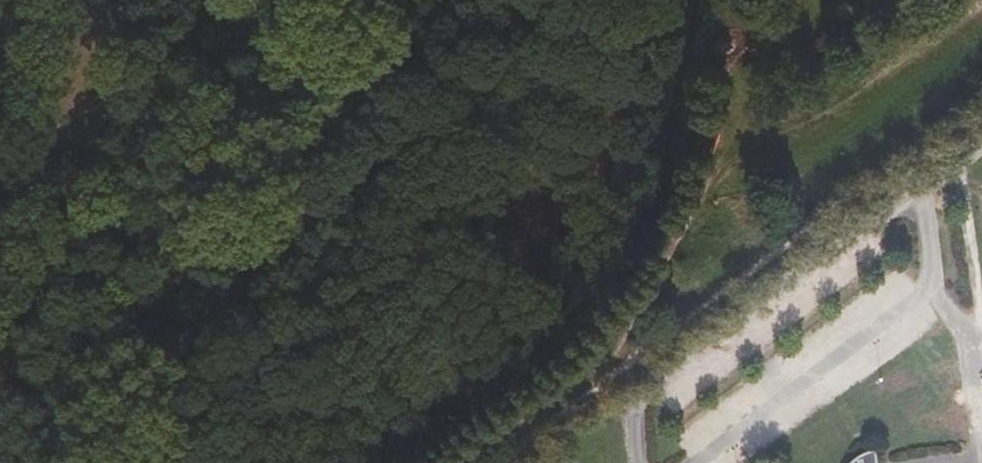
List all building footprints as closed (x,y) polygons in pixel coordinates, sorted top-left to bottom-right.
[(872,449),(868,449),(859,453),(851,459),(848,462),(874,462),(872,449)]
